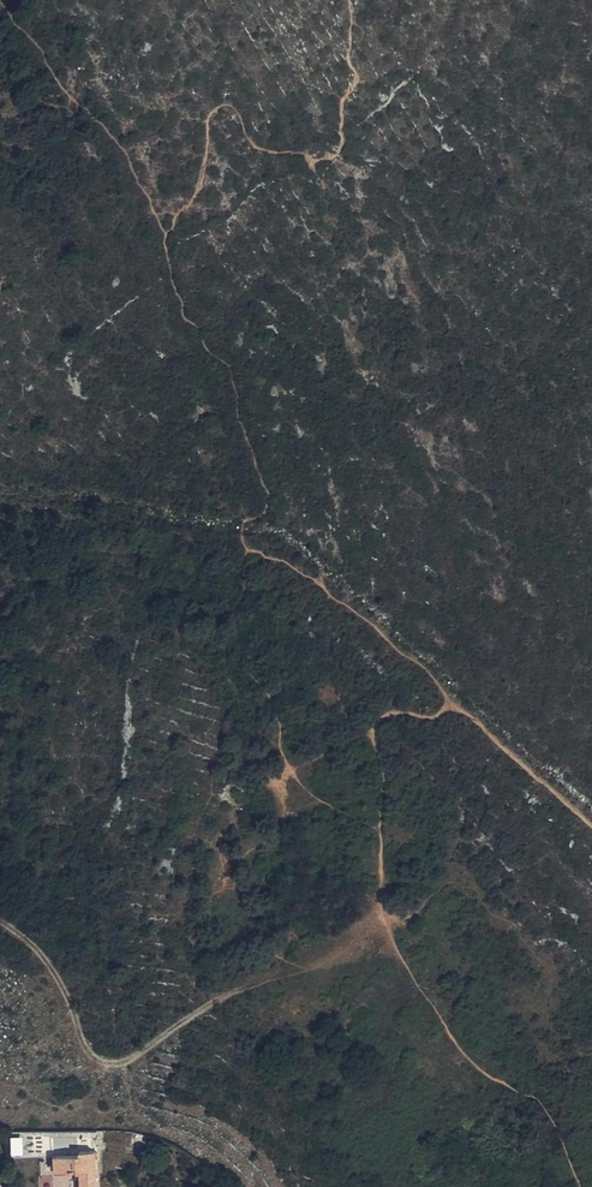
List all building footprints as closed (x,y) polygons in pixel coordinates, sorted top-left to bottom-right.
[(95,1149),(80,1151),(80,1155),(57,1155),(58,1170),(80,1169),(81,1186),(97,1186),(95,1149)]
